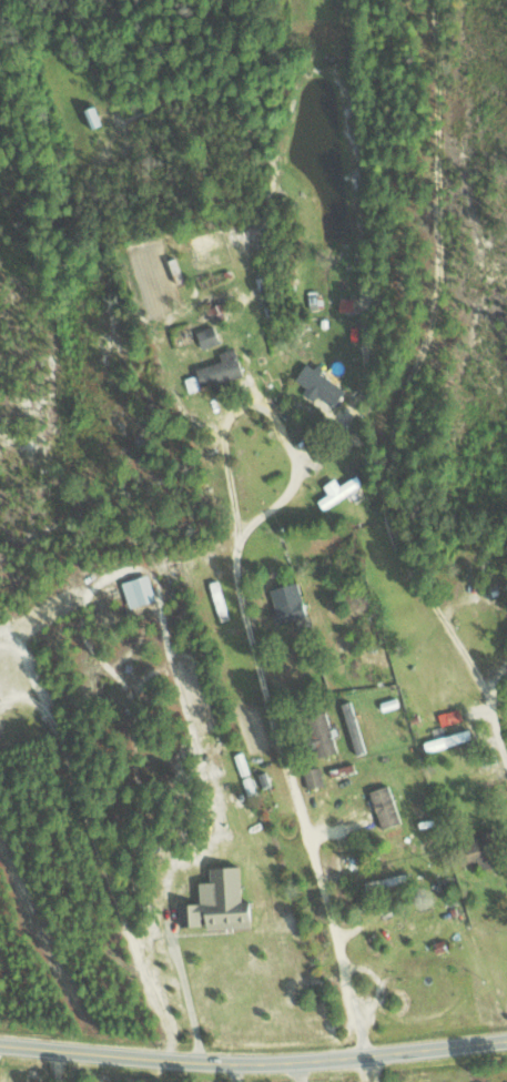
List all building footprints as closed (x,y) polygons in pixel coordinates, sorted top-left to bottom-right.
[(219,341),(212,325),(193,332),(200,349),(219,341)] [(219,360),(193,368),(199,387),(240,376),(233,348),(217,353),(219,360)] [(297,391),(313,402),(316,396),(333,407),(344,390),(317,372),(318,369),(305,361),(293,379),(302,385),(297,391)] [(326,493),(315,501),(321,510),(360,483),(354,474),(338,485),(332,478),(321,485),(326,493)] [(152,601),(147,575),(120,580),(125,606),(152,601)] [(268,587),(272,624),(303,620),(298,583),(268,587)] [(436,714),(440,726),(461,719),(457,707),(436,714)] [(337,751),(332,736),(333,735),(325,710),(302,718),(314,758),(337,751)] [(453,747),(451,736),(422,740),(424,751),(453,747)] [(303,769),(305,788),(323,786),(320,767),(303,769)] [(401,822),(389,784),(367,790),(379,829),(401,822)] [(182,925),(202,925),(203,929),(248,927),(247,901),(240,901),(239,866),(206,867),(206,882),(197,882),(197,904),(181,904),(182,925)]
